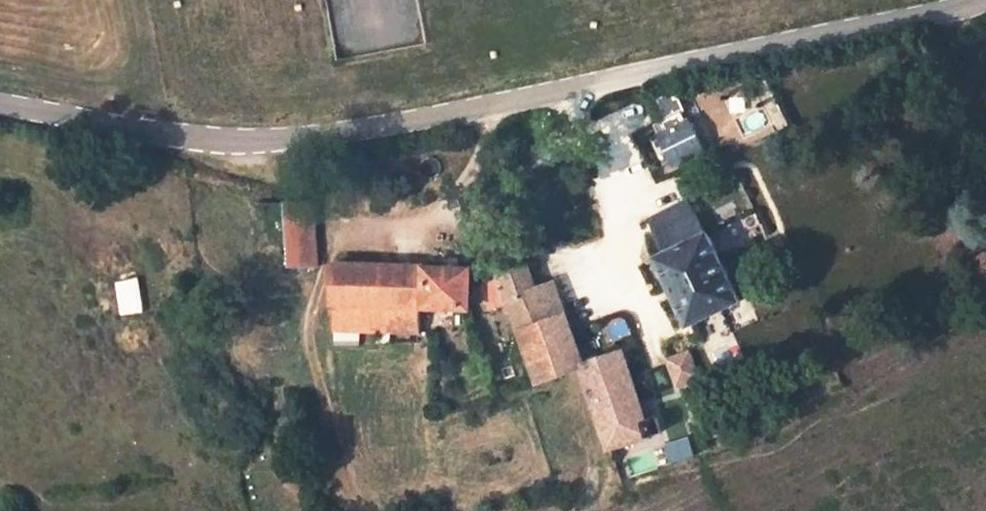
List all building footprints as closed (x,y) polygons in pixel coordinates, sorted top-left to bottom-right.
[(646,134),(668,176),(712,154),(690,112),(646,134)] [(317,267),(314,202),(285,203),(286,268),(317,267)] [(688,202),(649,223),(665,252),(653,259),(688,327),(743,300),(706,229),(704,230),(688,202)] [(330,309),(418,312),(418,265),(331,262),(330,309)] [(465,266),(418,265),(418,312),(473,313),(473,303),(464,302),(465,266)] [(496,277),(504,299),(536,287),(527,265),(496,277)] [(119,316),(143,312),(137,277),(113,281),(119,316)] [(504,299),(516,331),(563,313),(546,283),(536,287),(504,299)] [(535,386),(579,367),(584,365),(563,313),(516,331),(535,386)] [(648,421),(624,349),(584,365),(579,367),(610,453),(664,434),(659,418),(648,421)] [(690,354),(666,363),(674,388),(698,379),(690,354)] [(668,463),(693,455),(687,437),(662,445),(668,463)]
